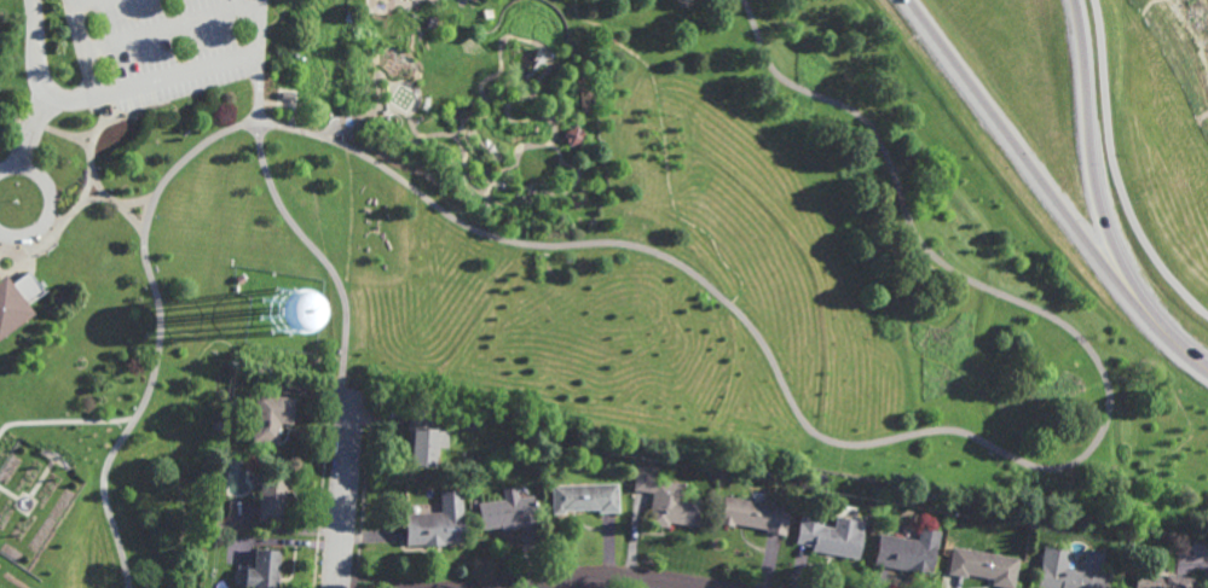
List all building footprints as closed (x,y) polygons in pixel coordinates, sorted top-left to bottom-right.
[(597,72),(605,66),(600,59),(591,65),(597,72)] [(294,99),(295,92),(282,91),(281,98),(294,99)] [(568,146),(585,140),(579,126),(562,132),(568,146)] [(35,313),(0,338),(0,276),(6,272),(13,281),(29,269),(45,291),(29,304),(35,313)] [(291,424),(278,423),(277,443),(250,441),(254,394),(293,397),(291,424)] [(449,430),(447,448),(437,447),(435,466),(410,464),(412,432),(408,431),(409,409),(437,411),(435,427),(438,427),(438,429),(449,430)] [(478,429),(463,429),(464,417),(478,418),(478,429)] [(697,526),(670,523),(669,529),(647,525),(652,491),(632,489),(636,465),(657,467),(655,479),(684,483),(682,497),(700,500),(697,526)] [(282,522),(256,519),(261,468),(287,471),(282,522)] [(597,512),(597,510),(566,511),(566,513),(553,513),(551,485),(618,483),(618,512),(597,512)] [(518,497),(533,495),(537,524),(501,529),(501,526),(480,529),(476,502),(503,500),(502,489),(516,487),(518,497)] [(785,536),(764,532),(765,529),(734,524),(733,526),(719,524),(724,496),(790,507),(785,536)] [(444,545),(434,546),(434,545),(405,546),(404,513),(462,511),(463,542),(444,542),(444,545)] [(862,534),(863,534),(859,559),(811,549),(813,546),(794,542),(799,522),(834,528),(837,517),(865,522),(862,534)] [(932,574),(874,564),(879,534),(918,540),(919,528),(940,530),(932,574)] [(1012,587),(992,584),(993,578),(967,574),(966,577),(948,574),(953,547),(1017,558),(1012,587)] [(1106,574),(1103,587),(1036,587),(1040,564),(1039,564),(1042,547),(1068,552),(1065,566),(1071,567),(1081,560),(1082,559),(1099,563),(1098,572),(1106,574)] [(279,549),(276,587),(251,587),(252,587),(243,587),(245,569),(253,569),(254,548),(279,549)] [(1192,578),(1190,587),(1133,587),(1137,571),(1152,574),(1154,566),(1167,569),(1166,575),(1192,578)]
